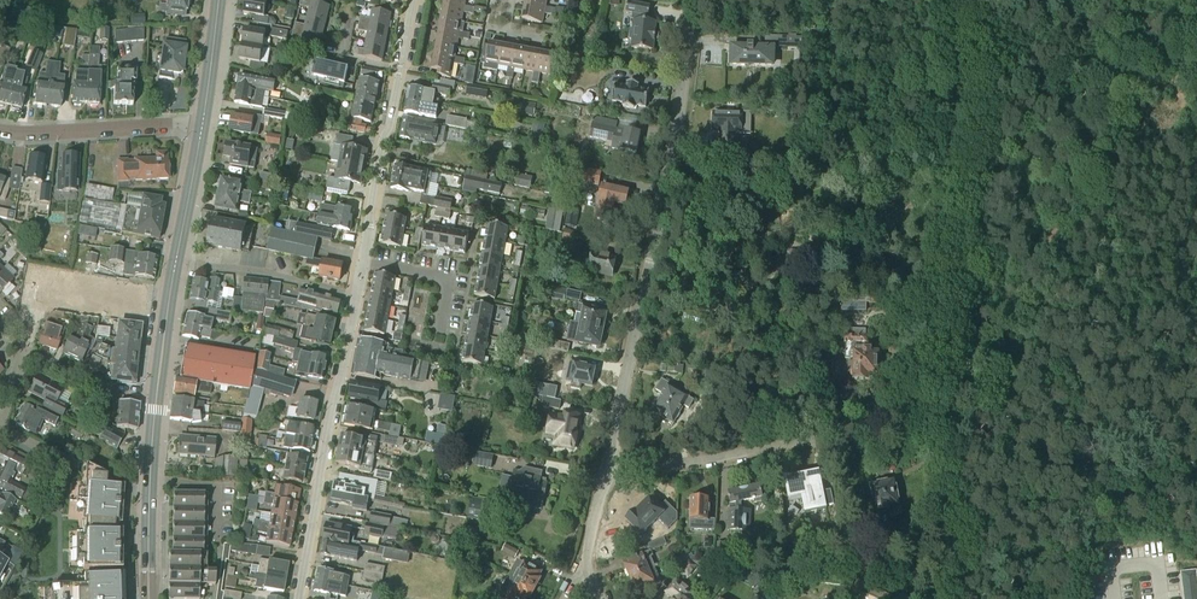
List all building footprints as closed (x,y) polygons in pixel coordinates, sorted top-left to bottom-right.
[(159,4),(158,12),(185,15),(186,7),(189,6),(189,2),(187,0),(165,0),(165,5),(159,4)] [(270,17),(265,16),(268,0),(266,0),(246,0),(244,12),(256,14),(255,22),(259,23),(269,24),(270,18),(270,17)] [(330,6),(308,0),(301,0),(300,6),(310,8),(308,15),(326,19),(330,6)] [(470,7),(465,6),(466,0),(445,0),(444,6),(464,9),(463,13),(469,14),(470,7)] [(551,8),(546,7),(547,0),(526,0),(526,2),(525,7),(545,10),(544,14),(550,15),(551,8)] [(631,29),(631,30),(630,39),(633,39),(632,48),(653,50),(654,41),(655,41),(656,31),(655,31),(656,22),(646,20),(647,16),(649,16),(650,7),(628,2),(626,12),(632,13),(632,20),(635,20),(634,29),(631,29)] [(18,5),(16,14),(24,17),(27,8),(18,5)] [(462,22),(463,13),(464,9),(444,6),(442,18),(462,22)] [(542,24),(544,14),(545,10),(525,7),(522,20),(542,24)] [(388,29),(391,14),(373,10),(371,18),(361,17),(360,24),(388,29)] [(131,25),(145,25),(145,15),(130,15),(131,25)] [(322,37),(326,19),(308,15),(305,25),(295,23),(294,29),(322,37)] [(462,22),(442,18),(439,31),(459,35),(458,38),(464,39),(465,33),(463,32),(465,22),(462,22)] [(269,24),(259,23),(258,30),(246,28),(243,43),(264,47),(267,32),(272,33),(273,25),(269,24)] [(385,45),(388,29),(360,24),(358,31),(368,33),(366,41),(385,45)] [(138,40),(145,39),(146,26),(137,27),(138,40)] [(122,41),(130,40),(129,27),(121,28),(122,41)] [(130,40),(138,40),(137,27),(129,27),(130,40)] [(74,50),(75,42),(77,31),(63,28),(61,36),(66,36),(64,48),(74,50)] [(108,41),(108,29),(100,28),(100,41),(108,41)] [(115,42),(122,41),(121,28),(113,29),(115,42)] [(318,52),(322,37),(294,29),(292,36),(302,39),(299,48),(318,52)] [(84,39),(85,31),(79,30),(78,30),(77,38),(84,39)] [(457,48),(458,38),(459,35),(439,31),(437,44),(457,48)] [(788,36),(766,35),(766,47),(800,48),(799,68),(808,68),(809,37),(797,36),(797,34),(788,34),(788,36)] [(382,61),(385,45),(366,41),(365,50),(355,48),(354,55),(382,61)] [(265,71),(267,64),(262,63),(264,47),(243,43),(240,59),(252,61),(251,69),(265,71)] [(499,65),(502,45),(489,43),(485,63),(483,62),(482,68),(488,69),(489,64),(499,65)] [(459,65),(460,58),(455,57),(457,48),(437,44),(434,57),(454,61),(454,64),(459,65)] [(10,49),(2,45),(0,49),(0,64),(3,65),(10,49)] [(182,72),(185,48),(163,45),(162,55),(157,54),(155,65),(160,66),(159,78),(171,79),(171,74),(178,75),(182,72)] [(512,68),(515,48),(502,45),(499,65),(508,67),(512,68)] [(754,48),(754,45),(748,45),(748,48),(733,48),(733,64),(772,65),(773,49),(754,48)] [(96,106),(99,103),(100,73),(98,73),(99,46),(89,46),(89,56),(88,67),(86,103),(89,103),(90,106),(96,106)] [(524,70),(528,50),(515,48),(512,68),(508,67),(507,73),(514,74),(515,68),(524,70)] [(36,71),(43,54),(32,50),(25,67),(36,71)] [(537,73),(541,53),(528,50),(524,70),(534,72),(537,73)] [(550,75),(554,55),(541,53),(537,73),(534,72),(533,77),(539,79),(540,73),(550,75)] [(89,56),(82,56),(81,64),(77,64),(76,81),(80,81),(80,82),(73,82),(72,102),(74,105),(80,105),(82,103),(86,103),(88,67),(89,56)] [(432,70),(439,71),(438,76),(451,79),(454,64),(454,61),(434,57),(432,70)] [(348,65),(322,59),(322,60),(322,62),(315,61),(315,62),(314,68),(313,73),(326,76),(324,84),(323,84),(340,88),(343,89),(345,83),(349,65),(348,65)] [(57,84),(60,63),(54,62),(54,65),(52,65),(48,104),(50,104),(52,107),(58,107),(60,105),(61,105),(63,84),(57,84)] [(48,104),(52,65),(45,64),(43,82),(37,81),(34,102),(36,105),(42,106),(43,103),(48,104)] [(113,103),(133,104),(133,86),(136,87),(137,68),(118,67),(117,82),(111,82),(110,88),(114,89),(113,103)] [(376,78),(378,70),(363,67),(361,74),(376,78)] [(16,71),(3,68),(0,80),(0,106),(2,107),(5,105),(8,105),(16,71)] [(25,78),(26,73),(16,71),(8,105),(11,106),(12,109),(18,110),(21,108),(25,89),(19,87),(21,77),(25,78)] [(466,83),(473,84),(474,76),(467,74),(466,83)] [(277,81),(241,75),(239,86),(252,88),(265,90),(271,91),(269,98),(273,99),(274,98),(283,100),(285,92),(275,90),(277,81)] [(358,91),(356,99),(375,103),(380,83),(360,79),(358,91)] [(455,82),(441,79),(440,82),(435,81),(433,92),(450,95),(451,89),(454,90),(455,82)] [(627,87),(615,85),(612,101),(624,104),(623,107),(634,109),(635,106),(646,108),(649,91),(638,89),(639,85),(628,83),(627,87)] [(498,100),(500,92),(489,90),(489,88),(468,84),(466,95),(487,99),(487,98),(498,100)] [(262,108),(265,90),(252,88),(239,86),(236,103),(262,108)] [(440,100),(434,99),(435,96),(425,94),(426,91),(409,87),(407,101),(428,105),(428,99),(439,102),(440,100)] [(371,122),(375,103),(356,99),(352,118),(351,123),(339,120),(338,127),(365,133),(367,126),(361,125),(362,120),(371,122)] [(436,118),(439,102),(428,99),(428,105),(407,101),(405,112),(421,116),(421,115),(436,118)] [(534,116),(536,104),(525,102),(523,114),(534,116)] [(589,117),(591,109),(584,107),(583,111),(586,112),(585,116),(589,117)] [(289,113),(289,112),(264,108),(263,116),(288,120),(288,118),(289,113)] [(714,112),(713,132),(722,132),(722,137),(720,137),(720,153),(736,153),(736,134),(749,134),(750,114),(742,113),(726,113),(724,110),(718,110),(716,112),(714,112)] [(653,119),(660,120),(661,113),(655,112),(653,119)] [(259,135),(262,117),(242,113),(242,118),(233,116),(230,130),(259,135)] [(466,129),(467,120),(448,116),(446,126),(466,129)] [(637,153),(641,134),(616,129),(618,122),(595,117),(591,137),(613,142),(611,148),(637,153)] [(436,145),(440,127),(424,123),(404,119),(400,138),(411,140),(411,138),(419,140),(419,141),(436,145)] [(546,126),(534,124),(531,139),(543,142),(546,126)] [(280,145),(282,136),(268,133),(266,143),(280,145)] [(363,167),(366,151),(351,148),(353,138),(337,135),(335,145),(342,147),(339,163),(363,167)] [(255,168),(256,162),(249,161),(251,148),(228,144),(225,158),(232,159),(231,164),(255,168)] [(787,150),(787,159),(803,159),(804,151),(787,150)] [(128,180),(135,180),(135,181),(156,180),(156,181),(167,180),(168,179),(167,154),(166,152),(156,153),(156,159),(134,160),(134,161),(127,161),(127,160),(117,161),(118,181),(128,181),(128,180)] [(78,191),(79,155),(63,154),(62,171),(58,171),(57,191),(78,191)] [(45,159),(28,156),(24,181),(40,184),(45,159)] [(360,184),(363,167),(339,163),(336,179),(329,178),(326,188),(343,192),(345,181),(360,184)] [(426,183),(428,173),(413,170),(413,169),(395,166),(393,177),(426,183)] [(575,167),(574,176),(582,178),(584,169),(575,167)] [(599,186),(602,172),(584,168),(584,169),(582,178),(581,182),(599,186)] [(7,187),(19,189),(22,170),(11,169),(9,181),(5,179),(0,177),(0,200),(2,201),(7,187)] [(277,185),(277,184),(276,183),(278,175),(261,172),(259,180),(263,181),(263,182),(277,185)] [(530,189),(533,177),(516,174),(513,185),(530,189)] [(466,176),(464,186),(478,189),(500,194),(502,184),(482,179),(466,176)] [(424,193),(426,183),(393,177),(391,188),(409,191),(409,190),(424,193)] [(220,186),(219,193),(239,197),(251,199),(252,193),(241,190),(242,182),(222,178),(222,179),(220,181),(219,184),(220,186)] [(276,191),(277,185),(263,182),(262,188),(276,191)] [(626,206),(629,191),(602,185),(599,200),(600,200),(596,219),(610,222),(614,203),(626,206)] [(50,188),(40,186),(37,203),(47,204),(50,188)] [(324,193),(308,190),(307,199),(322,202),(324,193)] [(130,191),(126,207),(121,233),(153,239),(154,232),(160,233),(165,207),(162,206),(163,196),(144,192),(130,191)] [(218,198),(216,200),(216,203),(217,205),(216,206),(237,210),(238,202),(250,204),(251,199),(239,197),(219,193),(218,198)] [(451,210),(453,200),(422,195),(420,204),(434,206),(434,207),(451,210)] [(564,209),(567,198),(557,196),(555,207),(564,209)] [(115,230),(121,233),(126,207),(84,199),(79,222),(115,230)] [(320,214),(320,216),(352,221),(354,211),(336,207),(336,208),(322,205),(320,214)] [(547,222),(546,228),(560,230),(564,211),(549,208),(547,222)] [(8,211),(0,209),(0,218),(7,220),(8,211)] [(404,233),(406,219),(386,215),(383,230),(404,233)] [(320,216),(318,224),(333,227),(333,228),(350,231),(352,221),(320,216)] [(213,220),(208,245),(242,252),(242,251),(247,227),(247,226),(213,220)] [(896,234),(893,222),(885,224),(885,227),(875,230),(874,227),(869,229),(870,231),(867,232),(870,242),(871,241),(872,244),(876,242),(876,240),(896,234)] [(296,223),(295,233),(331,240),(333,231),(296,223)] [(505,242),(508,227),(488,223),(485,238),(505,242)] [(436,248),(440,228),(425,225),(422,245),(436,248)] [(451,251),(454,231),(440,228),(436,248),(451,251)] [(579,243),(581,231),(565,228),(563,240),(579,243)] [(323,261),(313,259),(318,239),(272,229),(270,234),(267,249),(267,250),(308,259),(307,265),(321,268),(319,277),(339,281),(343,265),(323,261)] [(401,248),(404,233),(383,230),(381,244),(401,248)] [(465,253),(469,233),(454,231),(451,251),(465,253)] [(503,256),(505,242),(485,238),(483,252),(503,256)] [(17,252),(23,245),(19,242),(14,249),(17,252)] [(790,251),(789,266),(824,267),(824,254),(821,254),(821,242),(816,242),(812,250),(809,250),(809,251),(790,251)] [(26,260),(29,251),(23,245),(17,252),(26,260)] [(124,251),(110,249),(108,261),(122,264),(124,251)] [(500,270),(503,256),(483,252),(480,266),(500,270)] [(126,254),(124,263),(155,268),(157,258),(147,257),(146,254),(141,253),(139,255),(138,255),(138,256),(126,254)] [(96,265),(98,255),(87,254),(86,263),(96,265)] [(611,276),(615,259),(594,254),(592,261),(587,260),(585,270),(591,271),(590,272),(611,276)] [(155,268),(124,263),(123,274),(135,276),(135,277),(154,279),(155,268)] [(7,264),(3,268),(2,268),(0,270),(0,293),(14,278),(12,277),(16,272),(7,264)] [(497,285),(500,270),(480,266),(477,281),(497,285)] [(749,271),(726,271),(726,280),(749,280),(749,271)] [(393,292),(395,277),(375,274),(373,288),(393,292)] [(266,295),(268,282),(268,281),(244,278),(240,311),(263,314),(265,295),(266,295)] [(193,279),(191,290),(209,293),(209,291),(219,292),(223,293),(222,298),(231,300),(233,290),(223,288),(222,290),(219,290),(221,280),(212,279),(211,283),(208,282),(193,279)] [(495,299),(497,285),(477,281),(475,295),(495,299)] [(279,302),(280,298),(278,297),(280,284),(268,282),(266,295),(266,300),(279,302)] [(113,306),(112,316),(144,319),(146,303),(148,286),(116,283),(115,293),(120,293),(118,307),(113,306)] [(546,294),(564,298),(567,289),(548,284),(546,294)] [(390,306),(393,292),(373,288),(370,302),(390,306)] [(316,309),(319,295),(319,294),(300,289),(296,303),(293,302),(293,301),(280,298),(279,302),(279,304),(287,307),(297,309),(307,311),(308,307),(316,309)] [(196,308),(214,311),(219,312),(219,311),(215,310),(219,292),(209,291),(209,293),(191,290),(190,300),(197,301),(196,308)] [(580,301),(582,293),(567,290),(566,298),(580,301)] [(336,314),(340,300),(319,295),(316,309),(308,307),(307,311),(312,313),(313,310),(321,312),(321,310),(336,314)] [(783,296),(774,301),(781,315),(790,310),(783,296)] [(863,312),(863,298),(842,298),(842,311),(863,312)] [(278,319),(279,313),(273,312),(274,303),(266,302),(263,317),(278,319)] [(387,321),(390,306),(370,302),(367,317),(387,321)] [(491,322),(493,307),(473,304),(470,318),(491,322)] [(602,329),(603,328),(605,326),(606,322),(604,320),(606,312),(594,309),(594,308),(579,304),(574,323),(602,329)] [(187,314),(184,325),(210,330),(212,321),(230,325),(232,315),(219,312),(214,311),(213,315),(210,315),(208,316),(207,318),(187,314)] [(305,315),(299,314),(296,325),(303,326),(303,327),(332,334),(335,322),(306,315),(305,315)] [(385,335),(387,321),(367,317),(364,331),(385,335)] [(468,332),(488,336),(490,322),(491,322),(470,318),(468,332)] [(47,347),(54,325),(46,322),(43,332),(38,344),(47,347)] [(599,346),(600,338),(603,337),(604,333),(602,331),(602,329),(574,323),(571,322),(567,340),(586,344),(586,343),(599,346)] [(119,324),(118,338),(139,340),(139,335),(141,334),(142,329),(140,327),(140,326),(119,324)] [(57,350),(61,338),(64,328),(54,325),(47,347),(57,350)] [(210,330),(184,325),(182,336),(198,340),(199,335),(202,336),(202,338),(210,339),(212,332),(210,332),(210,330)] [(292,340),(294,332),(264,325),(263,331),(292,340)] [(71,357),(85,328),(81,326),(75,339),(70,336),(62,353),(71,357)] [(109,337),(110,329),(97,327),(96,335),(109,337)] [(329,346),(332,334),(303,327),(300,339),(329,346)] [(82,362),(89,346),(85,343),(91,331),(85,328),(71,357),(82,362)] [(870,349),(870,347),(866,347),(866,346),(868,346),(868,342),(866,342),(866,336),(866,335),(866,328),(851,328),(851,335),(845,335),(845,342),(845,358),(855,358),(855,380),(867,380),(877,380),(877,375),(877,353),(876,353),(876,349),(870,349)] [(296,351),(298,342),(292,341),(292,340),(263,331),(262,334),(263,335),(261,344),(273,347),(273,345),(296,351)] [(401,342),(403,334),(394,332),(393,340),(401,342)] [(485,350),(488,336),(468,332),(465,347),(485,350)] [(118,338),(116,352),(137,354),(139,353),(140,348),(138,346),(139,340),(118,338)] [(401,357),(402,352),(385,348),(386,344),(360,339),(358,349),(401,357)] [(570,344),(556,341),(555,344),(549,342),(547,348),(568,353),(570,344)] [(109,349),(101,345),(100,348),(97,347),(92,357),(100,361),(108,365),(135,368),(137,354),(116,352),(109,351),(109,349)] [(249,391),(255,357),(185,345),(179,379),(197,381),(196,382),(202,383),(212,384),(242,390),(248,391),(249,391)] [(482,365),(485,350),(465,347),(462,361),(482,365)] [(401,357),(358,349),(354,373),(355,373),(355,375),(376,379),(377,374),(411,380),(423,382),(427,362),(425,362),(414,360),(414,359),(401,357)] [(310,355),(310,353),(301,351),(300,354),(294,353),(292,362),(303,365),(324,369),(327,358),(310,355)] [(266,372),(270,355),(260,353),(255,369),(266,372)] [(130,382),(134,380),(135,368),(108,365),(100,361),(92,357),(88,367),(106,376),(105,379),(130,382)] [(592,386),(596,368),(563,361),(561,370),(567,371),(565,380),(572,381),(570,388),(580,390),(581,383),(592,386)] [(322,379),(324,369),(303,365),(292,362),(292,363),(298,364),(295,376),(305,378),(306,376),(322,379)] [(683,374),(684,365),(668,364),(667,372),(683,374)] [(502,368),(501,375),(509,376),(510,369),(502,368)] [(459,382),(461,371),(451,369),(448,380),(459,382)] [(291,398),(296,382),(256,370),(243,414),(256,417),(263,390),(291,398)] [(710,383),(711,371),(702,370),(701,382),(710,383)] [(61,419),(68,405),(57,400),(64,388),(38,374),(29,392),(52,404),(48,413),(61,419)] [(210,395),(212,384),(202,383),(196,382),(197,381),(179,379),(176,378),(173,394),(194,398),(195,392),(210,395)] [(689,409),(694,401),(688,398),(689,397),(668,385),(669,384),(662,380),(656,390),(663,394),(653,412),(674,424),(676,420),(678,418),(680,415),(680,412),(684,406),(689,409)] [(352,382),(350,397),(368,400),(367,405),(387,409),(388,402),(379,400),(381,387),(352,382)] [(550,386),(547,398),(554,399),(556,388),(550,386)] [(559,409),(561,401),(543,397),(541,406),(542,406),(544,407),(548,408),(550,407),(559,409)] [(173,399),(171,409),(198,413),(203,414),(204,403),(173,399)] [(313,422),(316,403),(300,400),(296,419),(313,422)] [(137,430),(140,403),(119,401),(117,428),(137,430)] [(24,407),(22,408),(19,413),(20,415),(20,416),(16,425),(35,434),(42,421),(55,427),(59,418),(36,407),(34,411),(25,406),(24,408),(24,407)] [(374,421),(376,411),(348,406),(346,415),(374,421)] [(191,423),(191,422),(192,422),(192,424),(201,423),(200,413),(203,414),(198,413),(171,409),(170,420),(191,423)] [(82,430),(90,414),(83,411),(75,427),(82,430)] [(551,415),(547,433),(556,435),(554,445),(574,449),(577,435),(575,435),(576,432),(575,432),(579,416),(565,413),(565,417),(551,415)] [(373,430),(374,421),(346,415),(344,425),(373,430)] [(252,422),(241,420),(238,444),(240,444),(248,445),(249,445),(252,422)] [(240,424),(224,421),(222,430),(239,433),(240,424)] [(390,432),(392,424),(380,422),(378,430),(390,432)] [(312,441),(314,429),(288,424),(286,436),(312,441)] [(390,432),(390,435),(399,437),(401,426),(392,424),(390,432)] [(117,448),(124,435),(106,425),(99,438),(117,448)] [(81,440),(85,433),(74,427),(70,434),(81,440)] [(342,436),(338,455),(355,457),(356,453),(375,456),(377,443),(377,442),(377,439),(376,437),(359,433),(358,439),(342,436)] [(381,443),(398,446),(399,439),(382,435),(381,443)] [(214,458),(215,439),(179,436),(178,455),(214,458)] [(265,448),(266,437),(259,436),(258,448),(265,448)] [(309,453),(312,441),(286,436),(284,448),(309,453)] [(28,463),(3,451),(0,457),(0,465),(3,466),(2,468),(3,468),(0,475),(0,489),(21,500),(26,490),(11,482),(16,473),(22,476),(28,463)] [(338,455),(337,464),(357,468),(360,468),(372,470),(375,456),(356,453),(355,457),(338,455)] [(491,468),(493,456),(478,453),(476,466),(491,468)] [(246,469),(248,455),(241,455),(239,468),(246,469)] [(301,483),(306,459),(288,456),(283,480),(301,483)] [(233,477),(235,458),(223,457),(222,476),(233,477)] [(107,484),(108,476),(86,465),(86,467),(89,468),(88,483),(85,483),(82,522),(85,522),(85,531),(83,531),(82,571),(122,571),(122,555),(125,555),(125,548),(122,548),(122,532),(120,532),(120,525),(122,525),(123,509),(126,509),(126,502),(123,502),(124,486),(107,484)] [(515,471),(513,478),(508,477),(506,478),(504,487),(506,489),(511,490),(511,491),(509,499),(528,503),(528,504),(530,507),(538,509),(541,507),(543,498),(547,483),(540,482),(542,472),(525,468),(523,469),(523,473),(515,471)] [(374,478),(390,481),(392,473),(375,470),(374,478)] [(819,474),(807,477),(787,481),(790,496),(791,499),(803,496),(807,512),(805,512),(805,513),(827,508),(827,507),(825,508),(825,506),(834,504),(831,490),(822,492),(819,474)] [(335,484),(333,493),(367,500),(367,499),(369,499),(374,500),(378,481),(340,475),(339,485),(335,484)] [(902,515),(900,506),(895,480),(870,485),(876,512),(890,510),(891,517),(902,515)] [(764,501),(760,485),(729,492),(731,504),(733,504),(732,509),(731,531),(748,531),(749,510),(754,503),(764,501)] [(297,505),(300,490),(277,486),(275,494),(265,492),(264,498),(264,499),(297,505)] [(846,498),(855,496),(853,487),(844,489),(846,498)] [(204,494),(174,493),(173,554),(169,554),(168,598),(199,598),(200,554),(203,554),(204,494)] [(353,509),(367,511),(369,499),(367,499),(367,500),(333,493),(331,502),(353,506),(353,509)] [(0,496),(0,515),(6,518),(15,501),(4,496),(1,497),(0,496)] [(690,529),(713,530),(714,519),(709,519),(709,499),(700,498),(698,496),(694,496),(692,498),(689,498),(688,521),(690,521),(690,529)] [(468,511),(467,518),(494,523),(495,520),(497,509),(477,505),(478,500),(472,499),(472,497),(471,497),(470,503),(468,511)] [(294,519),(297,505),(264,499),(263,504),(273,506),(271,515),(294,519)] [(635,512),(626,520),(641,535),(657,519),(668,529),(678,519),(677,513),(665,501),(659,508),(649,499),(636,513),(635,512)] [(370,522),(384,525),(399,528),(405,529),(407,520),(391,518),(391,517),(372,513),(370,522)] [(292,534),(294,519),(271,515),(269,523),(260,521),(259,527),(292,534)] [(327,524),(324,543),(342,546),(348,547),(348,545),(353,546),(352,550),(359,551),(361,543),(353,541),(354,537),(350,536),(352,528),(327,524)] [(367,524),(365,534),(382,538),(382,536),(396,539),(399,528),(384,525),(384,527),(367,524)] [(289,548),(292,534),(259,527),(258,533),(267,534),(265,543),(289,548)] [(250,533),(242,531),(241,538),(248,540),(250,533)] [(651,551),(667,544),(664,537),(648,544),(651,551)] [(460,544),(449,542),(445,559),(456,561),(460,544)] [(324,543),(321,554),(357,561),(359,551),(352,550),(353,546),(348,545),(348,547),(342,546),(324,543)] [(361,543),(359,551),(375,554),(377,546),(361,543)] [(732,563),(733,549),(725,548),(725,543),(718,543),(717,562),(732,563)] [(230,545),(224,544),(216,598),(222,598),(223,592),(221,592),(226,560),(228,560),(230,545)] [(255,555),(257,546),(232,544),(230,551),(255,555)] [(515,558),(519,551),(506,544),(502,551),(515,558)] [(385,547),(383,556),(382,558),(408,563),(410,552),(385,547)] [(6,561),(16,566),(23,553),(13,548),(5,561),(6,561)] [(863,563),(861,549),(851,550),(855,574),(871,571),(870,562),(863,563)] [(653,556),(651,551),(643,555),(643,554),(624,562),(628,570),(627,571),(629,574),(630,575),(631,578),(655,568),(650,557),(653,556)] [(682,570),(682,569),(690,561),(689,561),(688,556),(678,560),(682,570)] [(509,574),(509,575),(534,589),(535,587),(537,586),(539,582),(539,581),(540,579),(538,579),(541,572),(524,562),(524,563),(517,559),(509,574)] [(269,561),(260,560),(259,567),(267,569),(267,571),(287,574),(289,565),(269,561)] [(787,560),(785,575),(795,576),(797,561),(787,560)] [(687,573),(694,564),(692,563),(690,561),(682,569),(687,573)] [(383,576),(385,567),(366,563),(364,572),(383,576)] [(287,574),(267,571),(267,569),(259,567),(257,574),(255,573),(255,577),(251,576),(250,580),(256,581),(265,582),(266,580),(285,584),(287,574)] [(638,593),(655,586),(655,585),(661,583),(658,576),(655,568),(631,578),(632,580),(632,581),(633,584),(634,585),(638,593)] [(347,587),(349,578),(335,575),(335,572),(318,569),(316,581),(347,587)] [(241,570),(239,573),(240,577),(245,578),(248,574),(247,570),(241,570)] [(1182,573),(1185,598),(1196,598),(1196,585),(1195,571),(1182,573)] [(382,582),(383,576),(364,572),(363,578),(382,582)] [(215,586),(215,573),(207,573),(206,586),(215,586)] [(123,575),(84,576),(84,588),(75,588),(74,587),(73,587),(51,588),(51,592),(45,592),(45,598),(124,598),(123,575)] [(509,575),(495,598),(526,598),(527,597),(529,598),(531,595),(532,594),(534,591),(534,590),(534,589),(509,575)] [(683,585),(684,584),(677,578),(668,589),(675,594),(672,597),(674,598),(692,598),(696,594),(689,588),(689,589),(683,585)] [(285,584),(266,580),(265,582),(256,581),(255,588),(263,590),(283,594),(285,584)] [(346,597),(347,587),(316,581),(314,591),(330,595),(331,594),(346,597)] [(851,597),(856,598),(888,598),(890,596),(859,582),(851,597)] [(242,593),(223,590),(223,592),(222,598),(231,598),(241,598),(242,593)]
